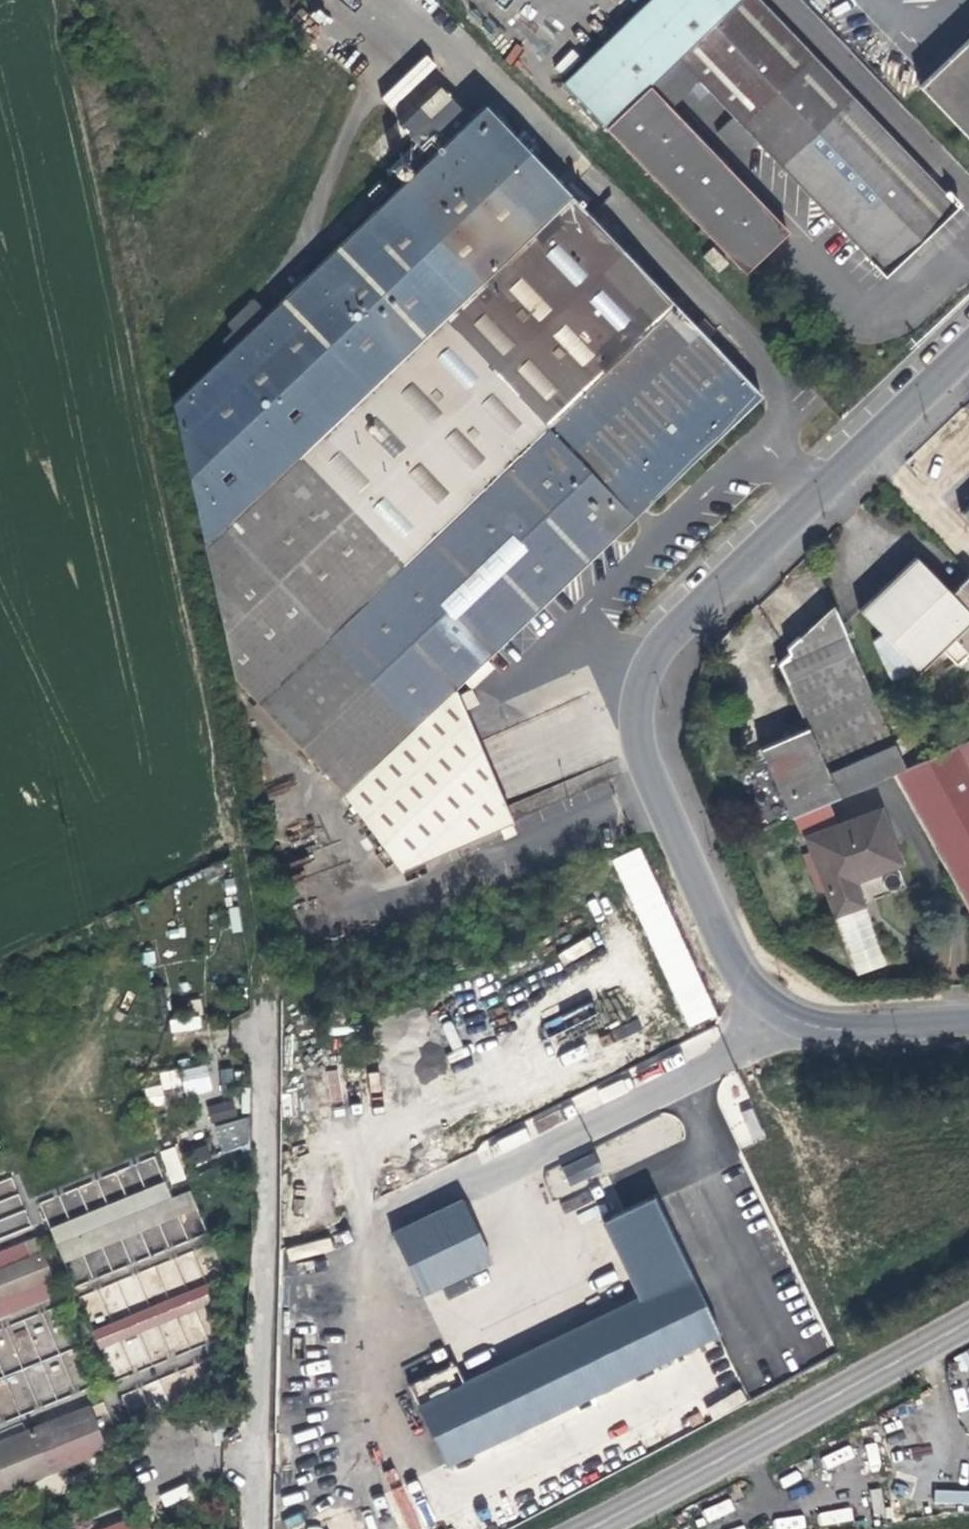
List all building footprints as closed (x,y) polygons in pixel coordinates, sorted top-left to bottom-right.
[(735,0),(626,0),(551,71),(603,125),(648,83),(677,55),(735,0)] [(709,89),(735,116),(755,137),(883,272),(924,233),(960,199),(950,189),(945,193),(760,0),(735,0),(677,55),(698,77),(709,89)] [(968,137),(968,35),(918,84),(968,137)] [(689,86),(698,77),(677,55),(648,83),(669,105),(689,86)] [(709,89),(698,77),(689,86),(700,98),(709,89)] [(669,105),(648,83),(603,125),(741,270),(786,227),(669,105)] [(301,450),(566,192),(562,188),(556,181),(466,88),(438,115),(399,155),(363,190),(306,252),(244,317),(208,355),(177,389),(206,543),(301,450)] [(377,135),(399,155),(438,115),(415,94),(377,135)] [(742,149),(755,137),(735,116),(718,133),(731,145),(742,149)] [(556,181),(562,188),(569,179),(563,174),(556,181)] [(571,185),(566,192),(572,198),(578,191),(571,185)] [(566,192),(301,450),(406,559),(674,304),(572,198),(566,192)] [(717,268),(725,261),(710,245),(702,253),(717,268)] [(202,348),(208,355),(244,317),(228,303),(204,329),(211,337),(202,348)] [(761,394),(674,304),(406,559),(258,701),(343,792),(452,688),(641,508),(761,394)] [(258,701),(406,559),(301,450),(206,543),(234,676),(258,701)] [(959,510),(968,521),(968,501),(959,510)] [(958,585),(957,586),(951,593),(914,555),(895,574),(858,610),(880,632),(872,639),(889,678),(914,670),(917,672),(942,648),(956,663),(968,651),(968,573),(958,585)] [(778,662),(806,726),(837,796),(892,771),(904,765),(892,739),(833,603),(815,620),(820,634),(797,645),(794,639),(787,645),(790,651),(778,662)] [(805,629),(794,639),(797,645),(820,634),(815,620),(805,629)] [(452,688),(343,792),(399,868),(509,819),(459,705),(452,688)] [(827,800),(837,796),(806,726),(759,746),(765,759),(753,764),(735,772),(760,829),(795,814),(827,800)] [(917,727),(892,739),(904,765),(929,754),(917,727)] [(929,754),(904,765),(892,771),(968,910),(968,736),(929,754)] [(747,752),(753,764),(765,759),(759,746),(754,749),(747,752)] [(795,814),(804,837),(836,825),(827,800),(795,814)] [(836,825),(804,837),(834,914),(863,902),(854,879),(866,875),(900,861),(879,808),(836,825)] [(713,1018),(644,845),(615,856),(684,1030),(713,1018)] [(870,910),(840,916),(852,975),(882,968),(870,910)] [(201,1006),(168,1008),(170,1033),(202,1031),(201,1006)] [(450,1070),(436,1043),(412,1055),(426,1082),(450,1070)] [(206,1064),(178,1071),(185,1096),(213,1089),(206,1064)] [(330,1102),(342,1100),(336,1069),(324,1071),(330,1102)] [(178,1070),(160,1071),(161,1089),(179,1088),(178,1070)] [(161,1084),(144,1088),(149,1108),(166,1104),(161,1084)] [(232,1099),(207,1105),(211,1123),(237,1117),(232,1099)] [(247,1117),(215,1124),(221,1153),(253,1146),(247,1117)] [(208,1145),(190,1151),(195,1166),(213,1160),(208,1145)] [(177,1146),(160,1151),(170,1185),(187,1180),(177,1146)] [(568,1187),(602,1172),(594,1152),(559,1168),(568,1187)] [(49,1223),(164,1178),(156,1158),(41,1202),(49,1223)] [(167,1184),(49,1225),(64,1270),(71,1268),(77,1284),(208,1239),(190,1190),(171,1196),(167,1184)] [(565,1209),(592,1204),(590,1194),(563,1199),(565,1209)] [(406,1264),(420,1292),(490,1258),(463,1200),(392,1234),(406,1264)] [(0,1258),(0,1290),(44,1273),(33,1246),(0,1258)] [(488,1369),(462,1381),(449,1388),(416,1404),(444,1463),(719,1332),(690,1273),(488,1369)] [(98,1349),(213,1303),(205,1284),(90,1330),(98,1349)] [(462,1381),(488,1369),(480,1353),(455,1366),(462,1381)] [(407,1387),(416,1404),(449,1388),(441,1371),(407,1387)] [(0,1432),(0,1477),(92,1442),(77,1402),(0,1432)] [(165,1507),(193,1497),(188,1484),(160,1494),(165,1507)] [(407,1528),(421,1528),(432,1522),(409,1487),(388,1500),(407,1528)] [(933,1489),(933,1504),(968,1505),(968,1490),(933,1489)] [(78,1528),(139,1528),(131,1508),(78,1528)] [(818,1511),(819,1524),(853,1522),(852,1508),(818,1511)] [(804,1528),(803,1516),(775,1519),(776,1528),(797,1528),(804,1528)]
